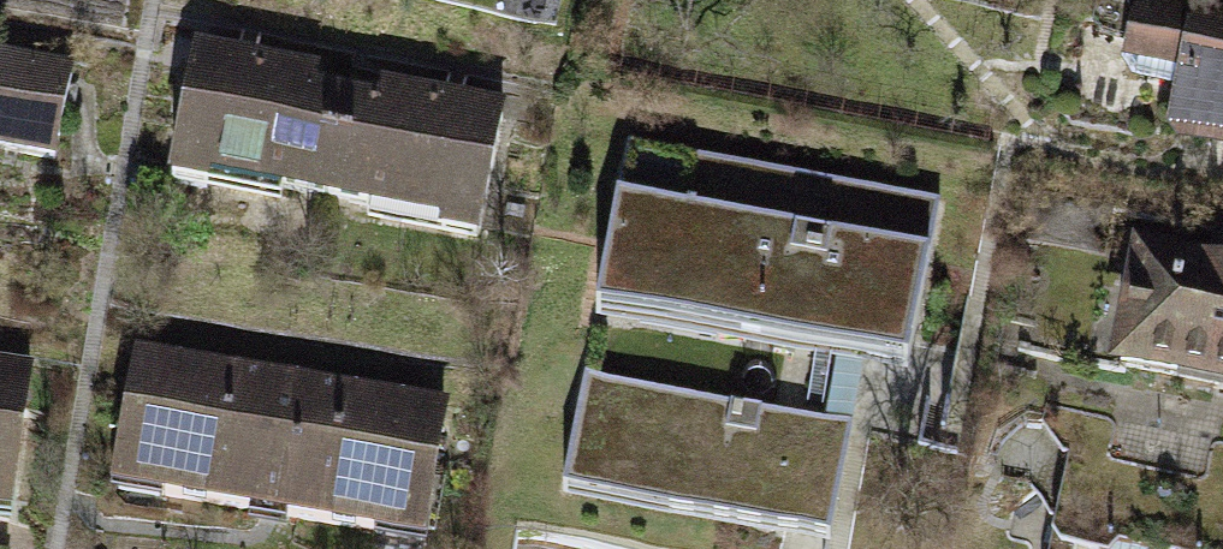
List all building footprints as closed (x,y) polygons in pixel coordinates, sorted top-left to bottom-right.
[(1135,0),(1118,0),(1107,71),(1173,82),(1161,162),(1222,171),(1222,14),(1135,0)] [(521,97),(194,49),(173,198),(499,245),(521,97)] [(73,165),(84,63),(0,53),(0,157),(73,165)] [(636,147),(610,322),(945,371),(971,196),(636,147)] [(1135,253),(1112,380),(1222,399),(1222,269),(1135,253)] [(28,520),(44,352),(0,348),(0,517),(28,520)] [(464,398),(128,353),(108,501),(445,545),(464,398)] [(865,428),(605,391),(591,499),(850,536),(865,428)] [(999,463),(988,548),(1222,548),(1222,492),(999,463)]
